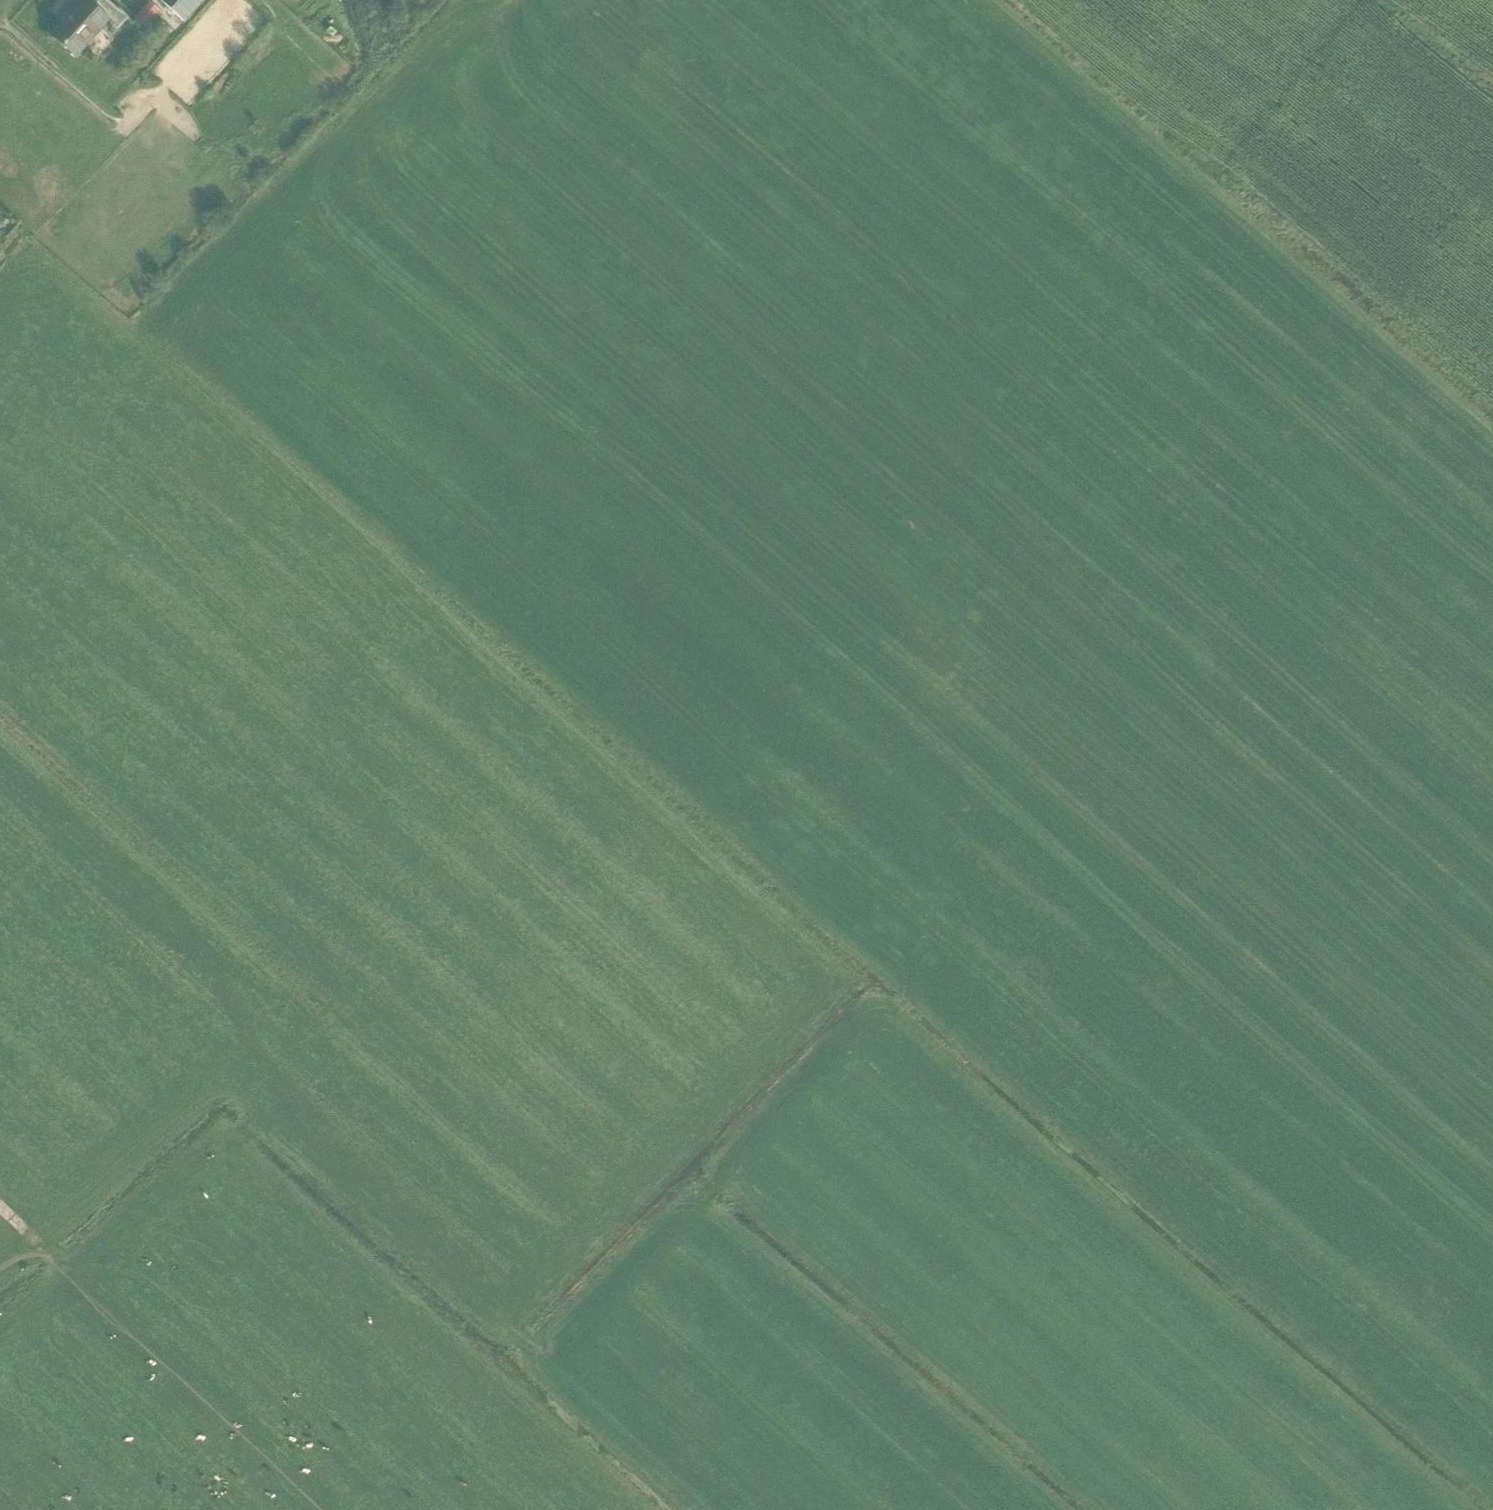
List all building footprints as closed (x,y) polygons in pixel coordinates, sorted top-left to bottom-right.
[(78,57),(82,52),(81,51),(100,30),(109,38),(127,19),(106,0),(105,0),(96,10),(85,0),(78,0),(70,9),(73,11),(52,35),(71,52),(71,54),(74,57),(78,57)] [(184,22),(204,0),(159,0),(184,22)] [(160,11),(149,1),(135,17),(145,27),(160,11)]
